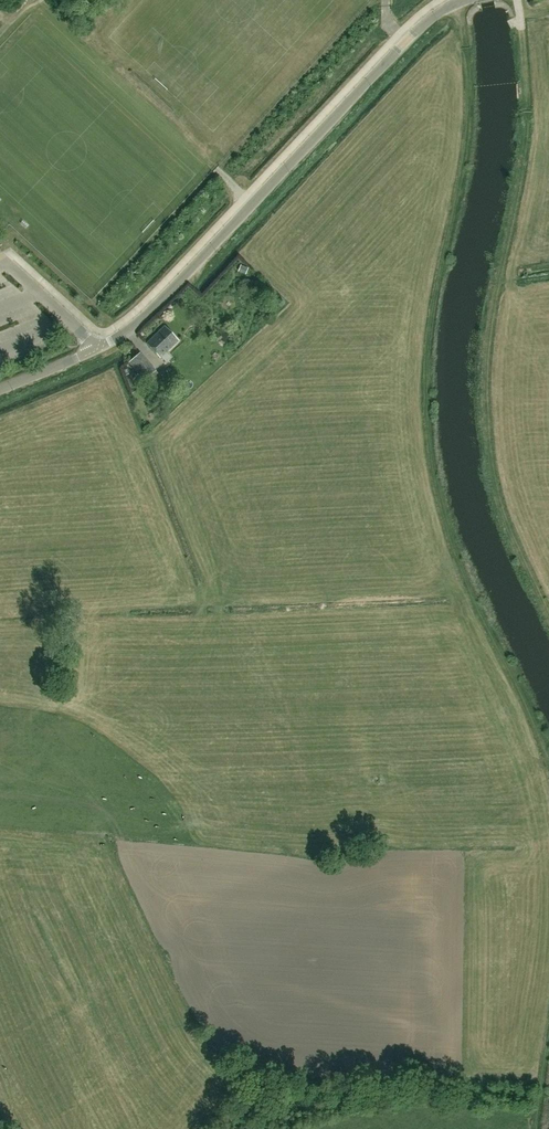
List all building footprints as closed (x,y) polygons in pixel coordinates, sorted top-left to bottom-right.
[(160,358),(178,341),(164,326),(146,343),(160,358)] [(148,385),(159,376),(140,353),(129,362),(148,385)]
